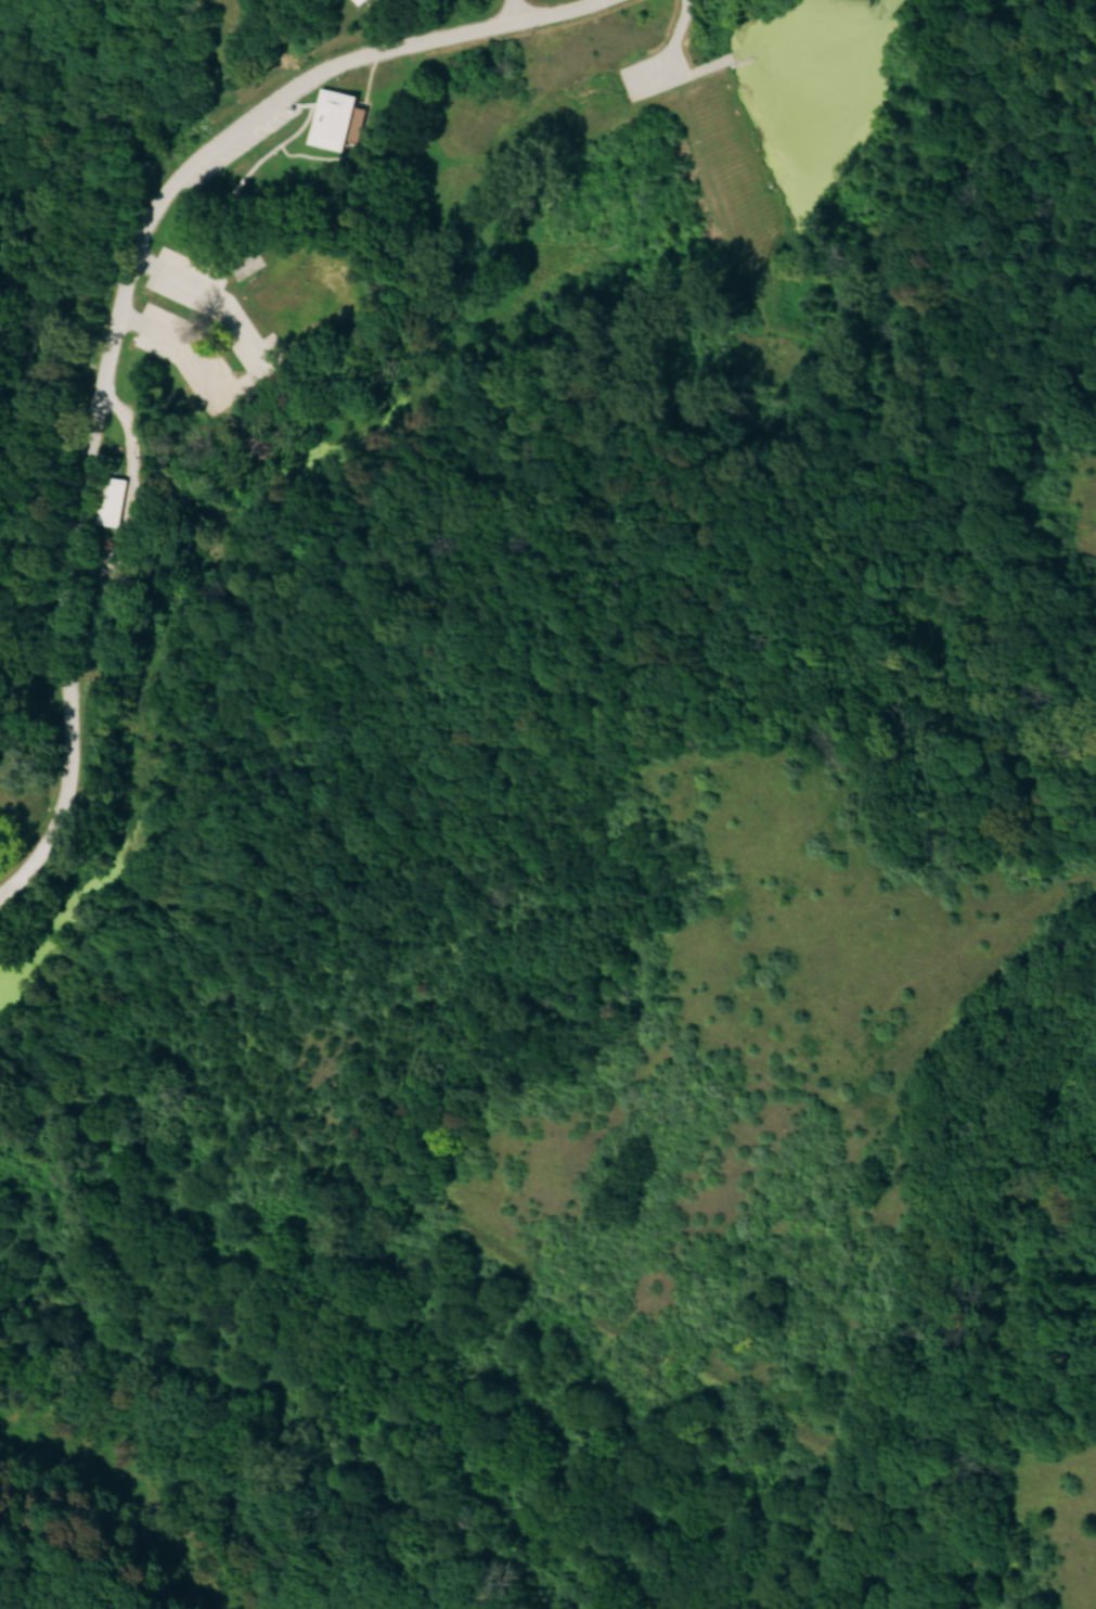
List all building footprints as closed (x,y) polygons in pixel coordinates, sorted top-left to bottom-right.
[(348,146),(347,149),(310,140),(323,84),(360,92),(360,97),(371,100),(360,149),(348,146)] [(107,471),(131,474),(123,522),(100,521),(107,471)]
